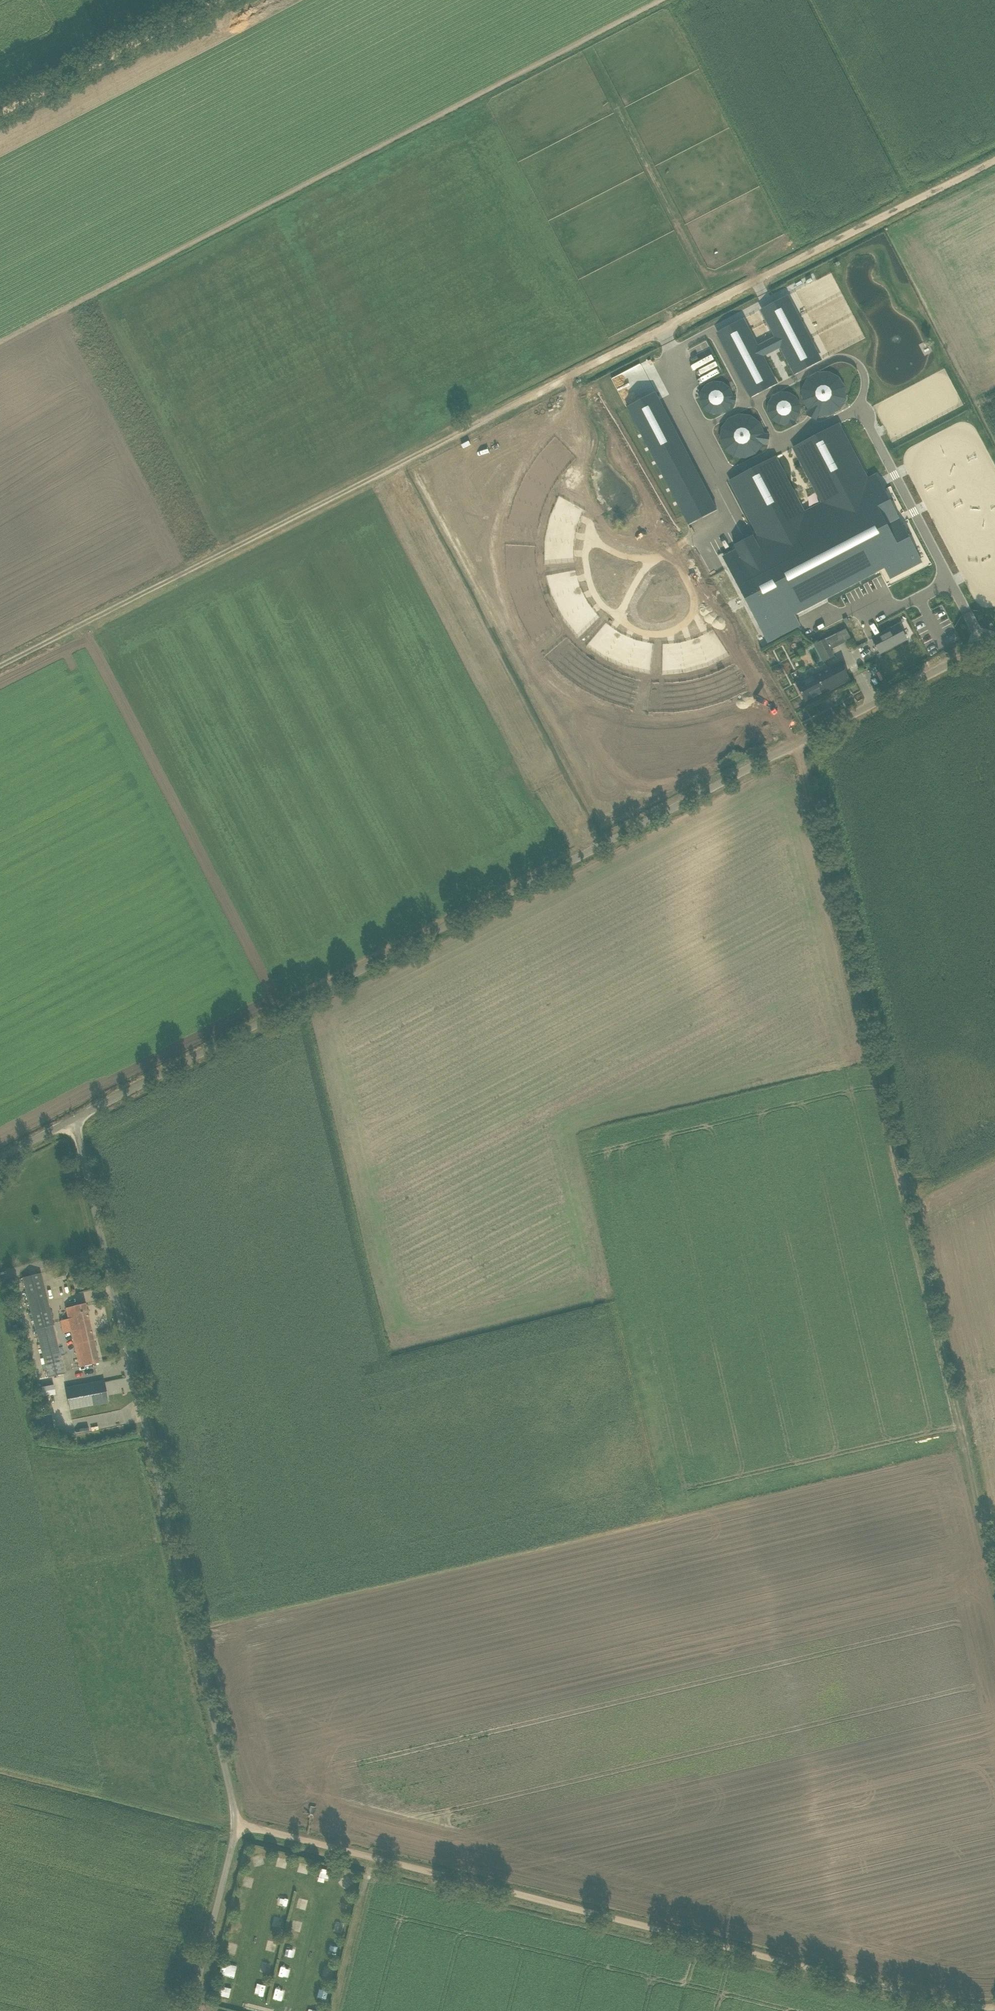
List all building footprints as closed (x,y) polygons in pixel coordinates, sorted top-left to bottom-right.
[(821,361),(786,296),(762,309),(796,374),(821,361)] [(776,384),(742,319),(718,332),(752,397),(776,384)] [(716,509),(655,392),(626,407),(687,524),(716,509)] [(767,451),(724,474),(754,530),(748,533),(747,531),(728,541),(729,543),(717,550),(722,560),(762,636),(767,647),(799,630),(794,620),(884,573),(889,583),(921,567),(870,470),(861,475),(831,418),(788,440),(817,497),(797,508),(767,451)] [(789,486),(795,483),(787,464),(780,467),(789,486)] [(899,625),(872,639),(880,653),(906,639),(899,625)] [(830,648),(850,639),(845,628),(812,643),(821,662),(833,656),(830,648)] [(879,653),(886,673),(911,664),(903,644),(879,653)] [(806,672),(809,678),(796,684),(806,703),(850,679),(840,661),(817,674),(814,669),(811,668),(807,670),(806,672)] [(867,680),(870,679),(874,688),(883,683),(875,666),(863,672),(867,680)] [(40,1274),(23,1278),(48,1377),(64,1373),(60,1354),(58,1355),(52,1326),(55,1326),(40,1274)] [(79,1367),(98,1363),(85,1303),(66,1308),(79,1367)] [(66,1389),(72,1411),(108,1403),(103,1380),(66,1389)] [(40,1399),(33,1400),(35,1407),(42,1405),(40,1399)] [(43,1435),(53,1433),(49,1415),(40,1417),(43,1435)] [(345,1889),(352,1883),(344,1874),(337,1880),(345,1889)] [(241,1883),(250,1887),(253,1879),(244,1876),(241,1883)] [(334,1921),(332,1929),(341,1932),(343,1924),(334,1921)] [(276,1951),(278,1941),(268,1939),(266,1949),(276,1951)] [(226,1944),(225,1950),(233,1952),(235,1946),(226,1944)] [(326,1954),(337,1955),(338,1946),(328,1944),(326,1954)] [(284,1945),(283,1954),(294,1955),(295,1947),(284,1945)] [(269,1972),(273,1958),(263,1956),(260,1970),(269,1972)] [(325,1998),(327,1990),(318,1988),(316,1997),(325,1998)]
